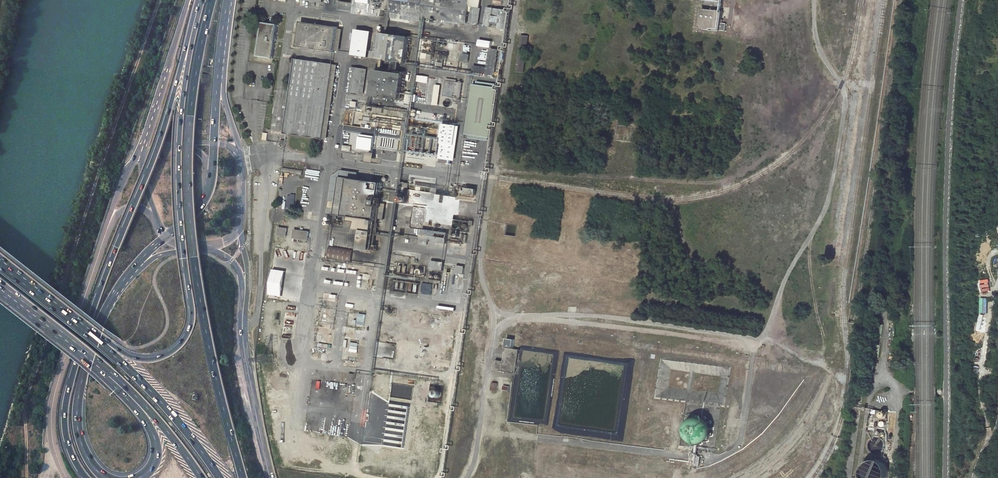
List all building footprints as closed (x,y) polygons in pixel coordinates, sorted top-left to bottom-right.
[(370,4),(371,0),(353,0),(353,3),(338,1),(337,10),(356,13),(357,9),(366,10),(367,4),(370,4)] [(467,22),(470,0),(393,0),(391,12),(423,16),(467,22)] [(479,24),(481,8),(473,7),(471,23),(479,24)] [(508,10),(488,7),(485,25),(492,26),(492,21),(500,22),(499,27),(506,28),(508,10)] [(701,25),(721,28),(725,29),(727,21),(722,21),(723,13),(703,10),(701,25)] [(423,16),(391,12),(390,16),(422,21),(423,16)] [(274,57),(278,25),(264,23),(259,55),(274,57)] [(338,28),(302,23),(298,47),(335,52),(338,28)] [(357,31),(354,55),(368,57),(372,33),(357,31)] [(382,35),(378,58),(406,62),(410,38),(382,35)] [(522,35),(517,71),(523,71),(528,36),(522,35)] [(477,45),(491,48),(493,41),(479,38),(477,45)] [(433,53),(435,41),(425,40),(423,51),(433,53)] [(495,74),(498,51),(491,50),(489,68),(475,66),(474,72),(495,74)] [(297,60),(286,134),(323,139),(333,66),(297,60)] [(367,70),(352,68),(348,92),(364,94),(367,70)] [(373,95),(401,99),(404,75),(377,72),(373,95)] [(454,98),(456,83),(447,81),(445,97),(454,98)] [(436,84),(432,104),(438,105),(442,85),(436,84)] [(492,138),(499,89),(474,86),(467,135),(492,138)] [(372,127),(401,131),(403,118),(378,115),(378,106),(367,104),(366,113),(373,114),(372,127)] [(353,127),(362,128),(364,112),(355,111),(353,127)] [(409,132),(456,139),(457,126),(411,119),(409,132)] [(401,135),(382,133),(381,141),(384,144),(399,146),(401,135)] [(419,152),(434,154),(436,140),(421,138),(419,152)] [(440,155),(448,156),(449,144),(442,143),(440,155)] [(375,162),(376,152),(369,152),(368,161),(375,162)] [(332,215),(335,216),(340,179),(358,182),(359,175),(341,172),(333,177),(328,214),(332,215)] [(340,179),(335,216),(334,224),(342,225),(343,217),(351,218),(351,222),(358,223),(357,230),(365,231),(364,241),(365,241),(370,242),(374,242),(377,220),(380,205),(382,185),(358,182),(340,179)] [(384,221),(386,206),(380,205),(377,220),(384,221)] [(451,230),(468,233),(469,223),(452,220),(451,230)] [(286,239),(288,230),(280,229),(279,237),(286,239)] [(295,239),(309,242),(310,233),(297,231),(295,239)] [(427,241),(445,243),(447,235),(423,231),(421,240),(427,241)] [(449,241),(466,243),(467,235),(451,233),(449,241)] [(364,248),(375,250),(376,243),(374,242),(370,242),(365,241),(364,248)] [(330,260),(353,263),(355,248),(332,245),(330,260)] [(301,303),(308,254),(276,250),(270,299),(301,303)] [(444,262),(433,261),(432,268),(443,270),(444,262)] [(398,274),(410,275),(411,263),(400,262),(398,274)] [(414,264),(413,276),(424,277),(425,265),(414,264)] [(465,265),(457,264),(456,271),(464,272),(465,265)] [(430,279),(442,280),(443,273),(431,272),(430,279)] [(407,290),(409,280),(397,279),(396,289),(407,290)] [(410,290),(422,292),(423,282),(411,280),(410,290)] [(503,371),(516,373),(520,350),(514,349),(516,340),(508,339),(503,371)] [(433,385),(431,403),(444,405),(446,387),(433,385)] [(887,415),(879,413),(878,421),(886,422),(887,415)] [(885,433),(886,424),(878,423),(877,426),(874,426),(874,423),(869,422),(868,434),(873,435),(873,430),(876,430),(876,433),(885,433)] [(869,444),(868,446),(867,446),(867,448),(866,449),(866,451),(867,452),(867,454),(868,455),(869,456),(871,457),(872,458),(874,458),(876,458),(878,457),(879,456),(881,454),(882,452),(882,450),(882,449),(882,447),(881,445),(879,444),(876,442),(875,442),(873,442),(871,443),(870,443),(869,444)] [(697,446),(694,446),(693,452),(691,451),(688,466),(694,467),(696,452),(697,446)] [(864,469),(864,470),(862,473),(861,476),(861,477),(887,477),(887,476),(887,473),(885,471),(885,469),(883,467),(880,466),(878,465),(876,464),(873,464),(871,465),(868,466),(866,467),(864,469)]
